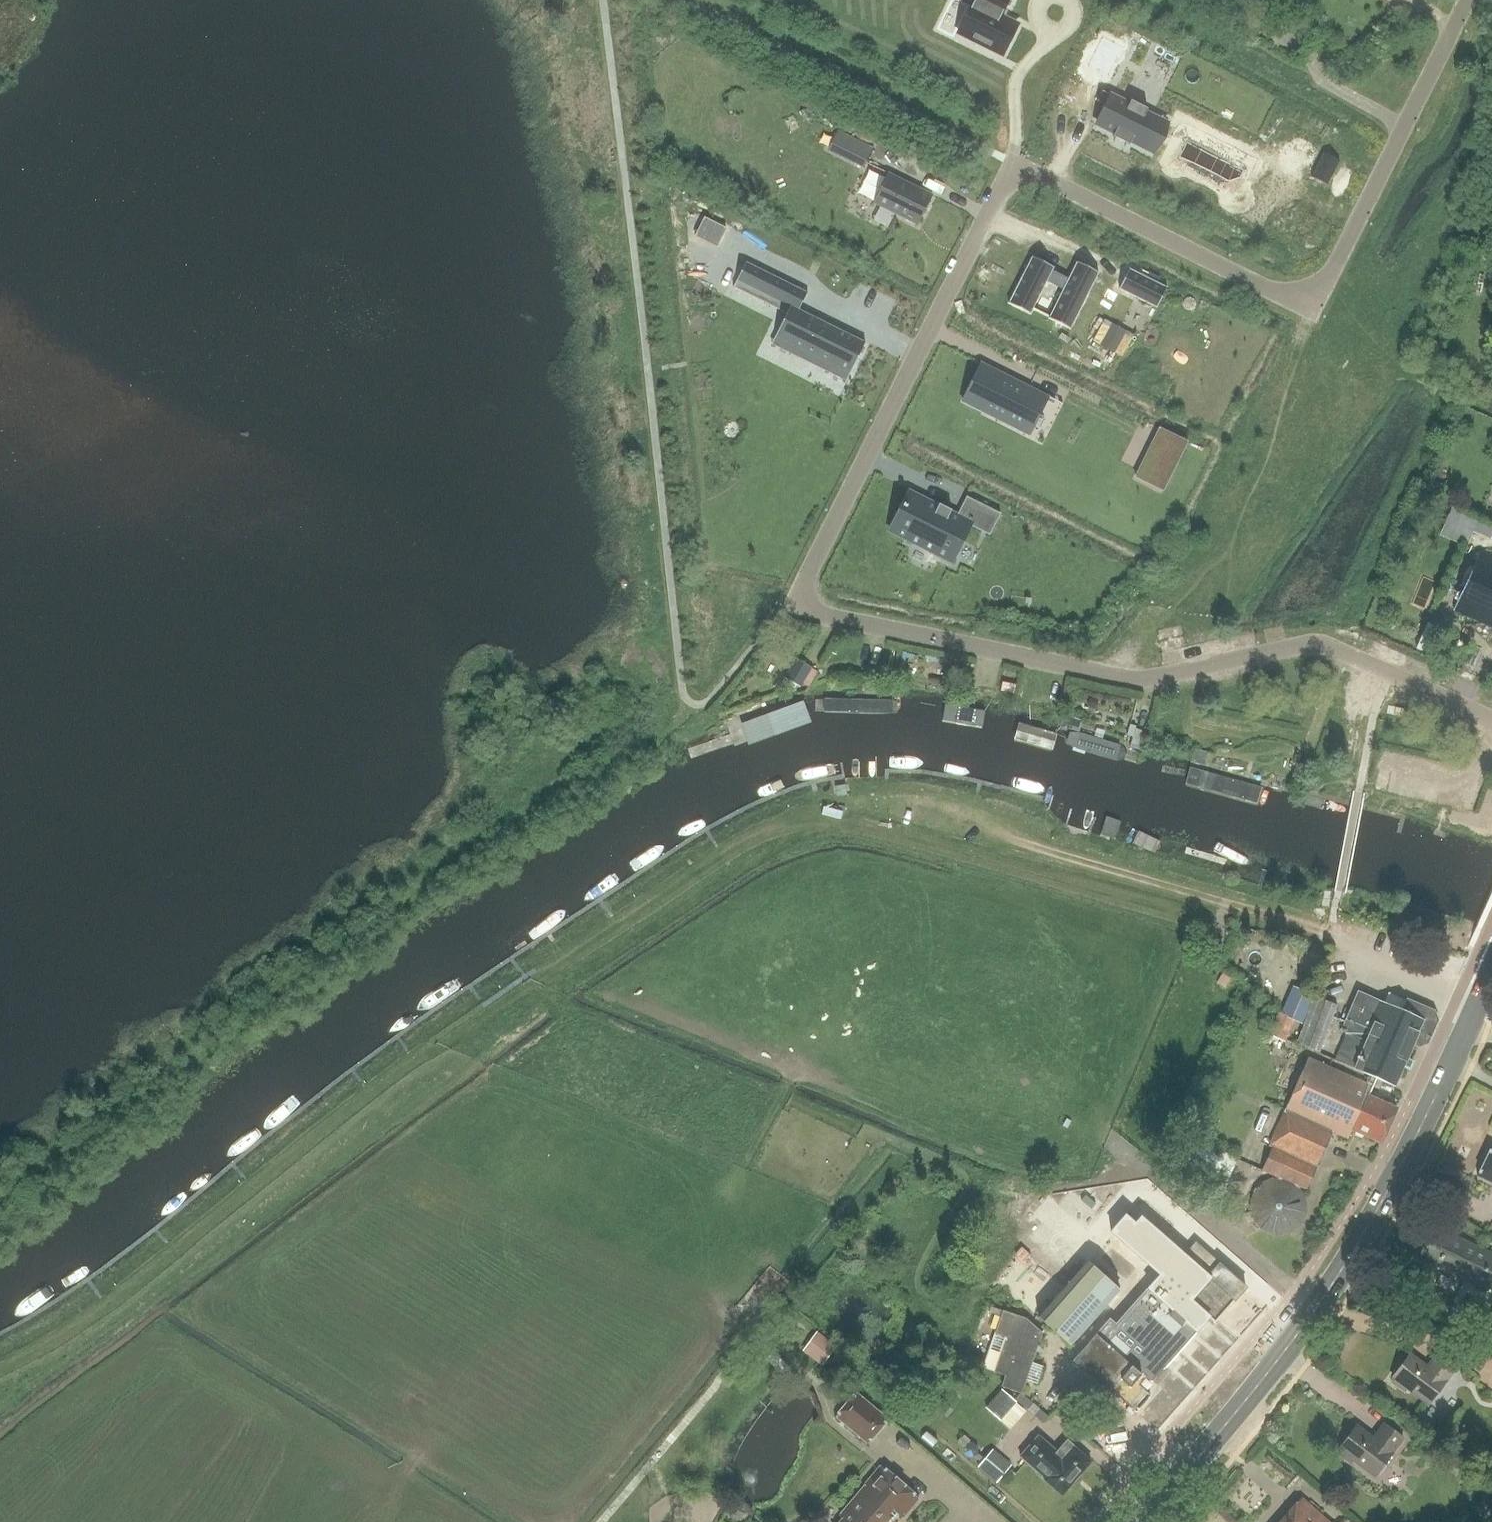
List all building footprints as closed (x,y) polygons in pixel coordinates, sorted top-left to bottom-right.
[(973,4),(959,32),(974,39),(972,41),(988,49),(989,47),(1004,54),(1018,25),(1001,16),(1009,0),(966,0),(973,4)] [(1108,107),(1098,124),(1116,133),(1114,136),(1130,145),(1132,141),(1154,152),(1169,124),(1148,113),(1149,110),(1132,101),(1131,104),(1105,90),(1098,101),(1108,107)] [(856,139),(849,154),(866,163),(874,147),(856,139)] [(1323,153),(1312,178),(1328,186),(1340,161),(1323,153)] [(889,173),(874,203),(919,225),(933,195),(889,173)] [(717,253),(728,227),(705,217),(693,242),(717,253)] [(1031,257),(1009,303),(1029,313),(1032,314),(1047,282),(1063,289),(1049,318),(1072,329),(1095,281),(1099,272),(1077,262),(1069,279),(1053,271),(1054,268),(1052,267),(1031,257)] [(745,260),(734,282),(789,309),(776,336),(851,373),(866,342),(801,310),(810,292),(745,260)] [(1130,268),(1120,289),(1158,308),(1168,287),(1130,268)] [(1125,355),(1136,333),(1104,317),(1093,340),(1125,355)] [(982,366),(963,401),(1025,432),(1028,427),(1045,394),(982,363),(982,366)] [(914,503),(901,531),(922,541),(918,552),(955,569),(973,532),(990,540),(1001,517),(970,502),(959,524),(914,503)] [(1458,611),(1462,613),(1491,627),(1491,559),(1489,558),(1483,555),(1458,611)] [(796,660),(789,672),(805,681),(812,669),(796,660)] [(894,700),(826,699),(825,713),(894,712),(894,700)] [(930,700),(927,716),(967,724),(970,708),(930,700)] [(1066,708),(1061,726),(1074,729),(1077,719),(1075,718),(1077,711),(1066,708)] [(732,734),(727,736),(734,751),(789,728),(784,714),(746,730),(740,717),(727,723),(732,734)] [(1136,729),(1131,747),(1140,750),(1146,732),(1136,729)] [(1065,749),(1117,766),(1122,749),(1071,733),(1065,749)] [(1195,748),(1192,761),(1206,764),(1209,752),(1195,748)] [(1297,763),(1292,778),(1301,782),(1307,767),(1297,763)] [(1186,787),(1258,806),(1263,786),(1191,767),(1186,787)] [(846,787),(836,788),(837,796),(837,798),(847,797),(847,795),(846,787)] [(1108,817),(1101,834),(1115,840),(1122,822),(1108,817)] [(1138,831),(1133,842),(1156,853),(1161,841),(1138,831)] [(1317,966),(1319,954),(1301,951),(1299,963),(1317,966)] [(1280,1012),(1301,1023),(1314,997),(1293,986),(1280,1012)] [(1338,1056),(1358,1064),(1357,1068),(1369,1074),(1379,1078),(1396,1086),(1413,1045),(1420,1048),(1429,1044),(1438,1024),(1434,1013),(1407,1001),(1402,1012),(1360,992),(1344,1028),(1349,1031),(1338,1056)] [(1316,997),(1298,1043),(1320,1052),(1338,1005),(1316,997)] [(1295,1024),(1278,1015),(1267,1035),(1284,1044),(1295,1024)] [(1379,1078),(1369,1074),(1366,1081),(1311,1057),(1272,1145),(1276,1147),(1266,1169),(1282,1178),(1275,1179),(1271,1181),(1266,1183),(1262,1186),(1259,1190),(1255,1197),(1253,1205),(1254,1212),(1254,1216),(1257,1223),(1261,1227),(1265,1231),(1272,1234),(1277,1236),(1284,1235),(1291,1234),(1296,1231),(1301,1227),(1305,1221),(1307,1213),(1308,1207),(1307,1201),(1305,1194),(1299,1186),(1307,1190),(1333,1133),(1349,1140),(1354,1130),(1382,1144),(1384,1138),(1387,1137),(1389,1132),(1389,1129),(1398,1110),(1371,1097),(1379,1078)] [(1197,1140),(1190,1160),(1232,1174),(1239,1153),(1197,1140)] [(1479,1176),(1491,1182),(1491,1169),(1484,1165),(1479,1176)] [(1076,1341),(1072,1345),(1081,1354),(1075,1361),(1112,1393),(1116,1390),(1139,1410),(1153,1394),(1143,1385),(1150,1377),(1155,1381),(1194,1339),(1213,1318),(1217,1322),(1248,1289),(1198,1245),(1187,1257),(1143,1218),(1136,1225),(1126,1216),(1111,1233),(1160,1276),(1129,1311),(1123,1307),(1086,1349),(1076,1340),(1076,1341)] [(1491,1280),(1491,1255),(1434,1227),(1419,1258),(1487,1291),(1491,1280)] [(1056,1261),(1071,1250),(1057,1231),(1042,1243),(1056,1261)] [(1089,1263),(1040,1319),(1062,1339),(1071,1346),(1072,1345),(1076,1341),(1076,1340),(1098,1315),(1114,1297),(1120,1290),(1089,1263)] [(1021,1317),(1003,1310),(995,1332),(996,1332),(983,1366),(994,1369),(1008,1374),(1004,1386),(1021,1392),(1023,1392),(1027,1380),(1037,1383),(1043,1367),(1033,1363),(1043,1333),(1026,1321),(1021,1317)] [(803,1351),(823,1365),(838,1345),(818,1331),(803,1351)] [(1431,1405),(1460,1367),(1441,1353),(1433,1363),(1437,1366),(1434,1371),(1413,1355),(1396,1378),(1398,1380),(1396,1383),(1408,1392),(1410,1389),(1431,1405)] [(1002,1389),(987,1407),(1001,1420),(1017,1402),(1002,1389)] [(836,1417),(868,1443),(889,1418),(857,1391),(836,1417)] [(1021,1392),(1015,1398),(1028,1409),(1034,1403),(1021,1392)] [(1041,1410),(1035,1416),(1045,1424),(1050,1418),(1041,1410)] [(1378,1477),(1406,1439),(1387,1425),(1379,1435),(1383,1438),(1380,1443),(1359,1427),(1342,1450),(1345,1452),(1342,1455),(1354,1464),(1357,1461),(1378,1477)] [(1022,1459),(1036,1470),(1035,1472),(1043,1479),(1044,1478),(1063,1494),(1093,1461),(1069,1441),(1060,1452),(1042,1436),(1022,1459)] [(968,1444),(965,1448),(965,1453),(969,1456),(974,1456),(977,1452),(977,1447),(973,1443),(968,1444)] [(994,1449),(979,1467),(997,1482),(1012,1464),(994,1449)] [(923,1499),(885,1466),(868,1486),(869,1487),(843,1517),(846,1520),(844,1521),(895,1521),(901,1515),(906,1519),(923,1499)] [(1305,1499),(1284,1521),(1331,1521),(1305,1499)] [(741,1521),(745,1521),(750,1521),(754,1513),(752,1510),(748,1505),(740,1502),(735,1502),(730,1505),(728,1511),(734,1519),(741,1521)]
